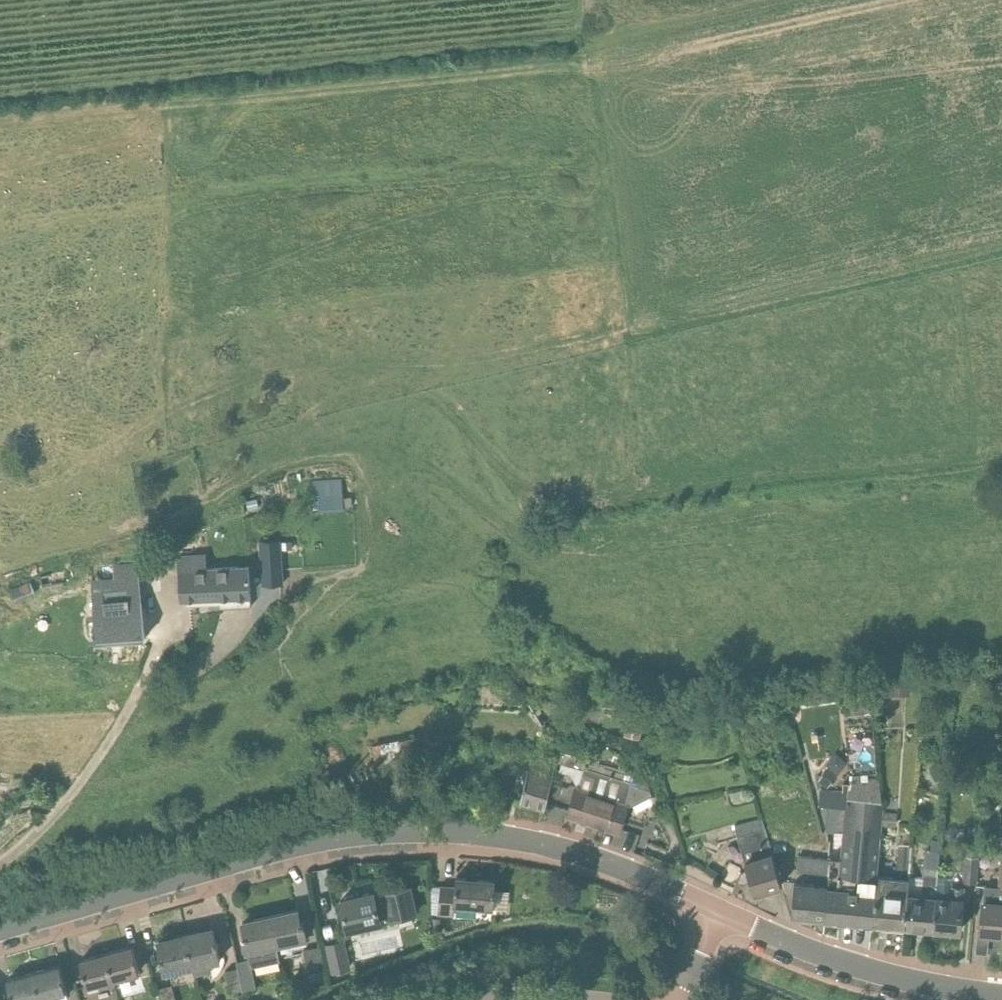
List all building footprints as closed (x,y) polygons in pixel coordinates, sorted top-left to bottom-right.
[(318,479),(320,510),(347,509),(345,477),(318,479)] [(246,501),(248,510),(259,508),(257,499),(246,501)] [(284,585),(281,540),(258,542),(261,586),(284,585)] [(293,550),(292,543),(282,543),(282,551),(293,550)] [(178,572),(180,600),(219,597),(220,609),(234,608),(233,596),(251,595),(248,567),(178,572)] [(91,583),(94,623),(96,643),(145,638),(139,579),(91,583)] [(34,595),(29,582),(9,590),(14,603),(34,595)] [(969,672),(969,663),(956,664),(956,672),(969,672)] [(888,680),(888,697),(909,697),(910,680),(888,680)] [(740,712),(738,704),(730,705),(732,714),(740,712)] [(624,735),(641,738),(644,724),(640,723),(641,715),(624,712),(622,721),(627,722),(624,735)] [(562,764),(574,767),(577,756),(564,753),(562,764)] [(598,761),(596,765),(618,772),(620,767),(598,761)] [(550,787),(553,775),(516,764),(512,776),(507,796),(521,799),(521,800),(545,806),(550,787)] [(584,769),(578,786),(576,786),(574,794),(568,813),(618,830),(627,803),(626,803),(632,786),(584,769)] [(828,769),(818,781),(827,789),(837,776),(828,769)] [(823,918),(872,923),(877,875),(885,803),(882,802),(879,780),(849,777),(848,792),(846,810),(839,860),(828,859),(823,918)] [(818,808),(827,809),(846,810),(848,792),(818,791),(818,808)] [(884,812),(883,826),(896,827),(897,813),(884,812)] [(782,885),(773,853),(761,819),(734,826),(737,838),(744,860),(749,874),(755,893),(782,885)] [(910,894),(911,877),(910,877),(912,848),(899,847),(896,878),(877,875),(872,923),(907,927),(910,894)] [(924,851),(921,894),(910,894),(907,927),(933,929),(936,895),(940,852),(924,851)] [(798,856),(796,874),(816,876),(815,885),(796,882),(794,895),(792,915),(823,918),(828,859),(818,859),(818,857),(798,856)] [(1000,857),(998,887),(985,886),(981,934),(1001,936),(1001,858),(1000,857)] [(977,883),(979,859),(978,859),(966,858),(965,858),(963,882),(977,883)] [(732,893),(743,870),(729,863),(718,886),(732,893)] [(507,892),(494,891),(495,880),(477,879),(477,880),(467,879),(467,878),(456,877),(456,887),(440,886),(438,914),(455,916),(456,906),(493,909),(505,909),(507,892)] [(950,897),(936,895),(933,929),(960,932),(963,899),(965,887),(951,886),(950,897)] [(384,894),(386,902),(376,904),(374,893),(355,897),(354,895),(344,897),(345,900),(341,901),(348,929),(380,921),(379,917),(389,915),(390,920),(415,914),(409,888),(384,894)] [(279,947),(308,942),(303,922),(301,923),(298,910),(285,913),(286,915),(272,918),(279,947)] [(278,947),(279,947),(272,918),(256,922),(255,919),(243,922),(245,935),(243,936),(248,958),(236,961),(237,964),(243,990),(255,987),(251,967),(280,962),(278,947)] [(211,964),(222,961),(217,939),(215,940),(212,929),(185,935),(193,967),(195,975),(212,972),(211,964)] [(164,974),(193,967),(185,935),(159,940),(162,956),(160,956),(164,974)] [(326,945),(330,969),(332,969),(344,966),(340,943),(326,945)] [(114,980),(140,973),(133,946),(106,953),(114,980)] [(326,970),(321,947),(303,950),(306,974),(326,970)] [(87,987),(114,980),(106,953),(80,960),(87,987)] [(230,992),(243,990),(237,964),(237,968),(225,971),(230,992)] [(41,999),(67,992),(60,966),(34,973),(41,999)] [(41,999),(34,973),(7,980),(13,999),(38,999),(41,999)]
